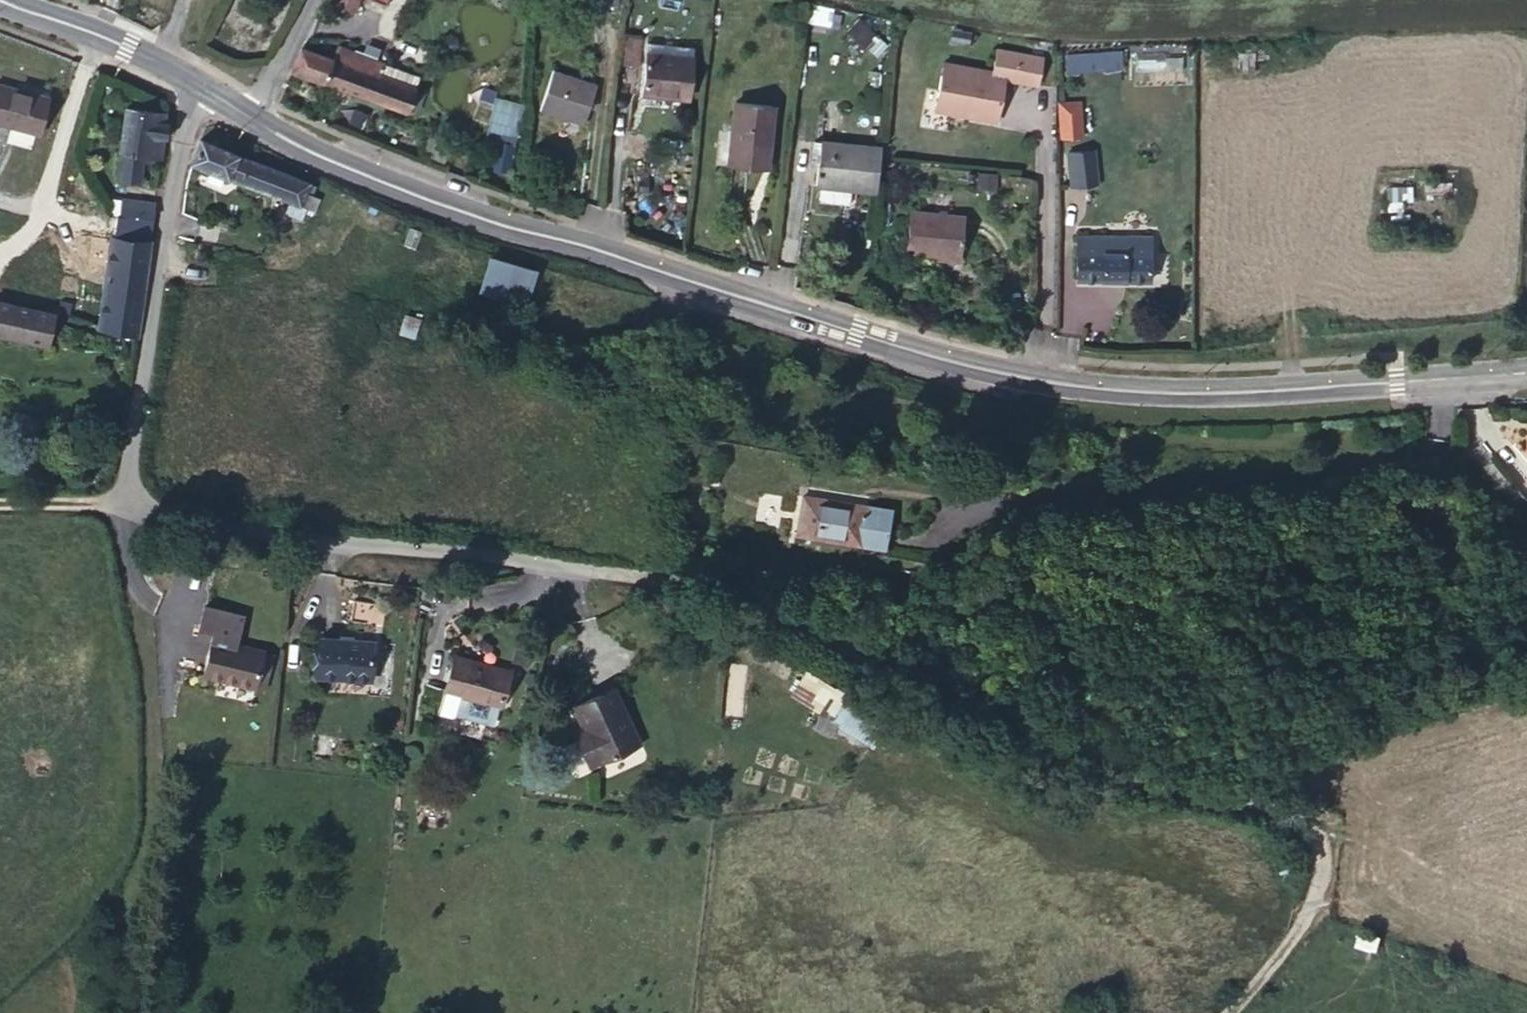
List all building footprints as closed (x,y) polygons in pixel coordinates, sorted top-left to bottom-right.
[(331,10),(351,20),(360,0),(335,0),(331,10)] [(579,7),(605,9),(606,0),(579,0),(579,7)] [(848,36),(866,45),(874,30),(856,20),(848,36)] [(627,37),(624,64),(639,65),(641,39),(627,37)] [(687,48),(647,45),(643,85),(684,90),(687,48)] [(976,68),(929,59),(918,103),(979,116),(987,77),(1019,84),(1026,56),(981,45),(976,68)] [(1123,53),(1065,53),(1065,72),(1123,72),(1123,53)] [(302,54),(293,76),(405,113),(413,91),(302,54)] [(585,80),(540,76),(537,117),(581,122),(585,80)] [(0,91),(0,131),(36,142),(48,105),(0,91)] [(769,98),(733,96),(731,156),(766,158),(769,98)] [(491,99),(489,140),(519,142),(521,100),(491,99)] [(1053,136),(1055,135),(1074,135),(1074,99),(1054,99),(1053,136)] [(147,167),(161,170),(165,148),(171,148),(176,126),(169,125),(171,116),(132,110),(120,188),(142,191),(147,167)] [(1074,135),(1055,135),(1054,149),(1063,148),(1075,147),(1074,135)] [(873,186),(876,145),(819,138),(815,178),(873,186)] [(1075,147),(1063,148),(1065,186),(1083,185),(1083,147),(1075,147)] [(210,152),(202,173),(297,210),(305,188),(210,152)] [(820,204),(852,205),(853,193),(820,191),(820,204)] [(120,197),(113,235),(152,241),(159,203),(120,197)] [(963,224),(909,216),(899,261),(954,271),(963,224)] [(1093,253),(1091,234),(1065,234),(1064,279),(1139,279),(1140,253),(1093,253)] [(1141,234),(1091,234),(1093,253),(1140,253),(1141,234)] [(104,240),(91,331),(91,336),(132,342),(147,246),(104,240)] [(474,285),(520,304),(535,264),(488,248),(474,285)] [(1140,253),(1139,279),(1157,280),(1158,252),(1140,253)] [(52,320),(0,307),(0,334),(44,347),(52,320)] [(1516,488),(1515,516),(1526,517),(1526,467),(1516,467),(1516,488)] [(859,530),(793,516),(784,555),(849,571),(859,530)] [(211,623),(171,612),(165,635),(190,642),(189,648),(203,652),(211,623)] [(190,642),(165,635),(164,642),(189,648),(190,642)] [(349,649),(293,645),(290,684),(346,689),(349,649)] [(203,652),(189,648),(180,684),(231,698),(239,661),(203,652)] [(456,719),(458,702),(505,710),(512,667),(452,657),(442,716),(456,719)] [(793,693),(830,715),(842,694),(806,672),(793,693)] [(591,694),(553,712),(563,733),(567,742),(559,746),(571,771),(618,749),(591,694)] [(563,733),(555,737),(559,746),(567,742),(563,733)]
